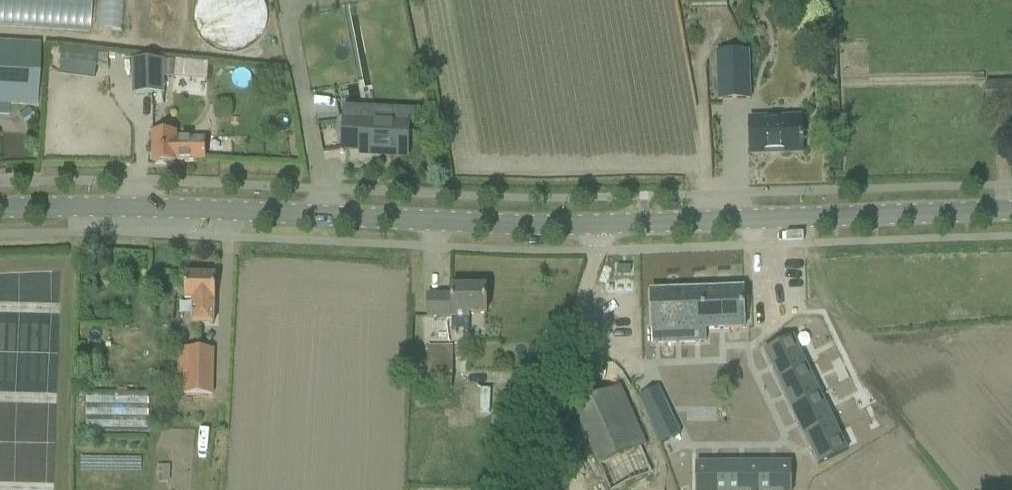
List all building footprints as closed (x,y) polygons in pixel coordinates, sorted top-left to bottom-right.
[(38,0),(0,0),(0,32),(82,36),(84,0),(76,0),(59,0),(59,1),(38,0)] [(40,45),(0,43),(0,105),(36,107),(40,45)] [(747,51),(715,53),(717,101),(750,100),(747,51)] [(173,78),(175,63),(163,61),(132,62),(133,96),(163,95),(162,77),(173,78)] [(110,102),(111,68),(92,68),(91,102),(110,102)] [(29,110),(20,117),(27,127),(36,121),(29,110)] [(344,112),(343,135),(351,135),(350,150),(361,150),(360,155),(375,156),(375,152),(407,154),(408,134),(408,125),(366,123),(366,113),(344,112)] [(750,122),(750,135),(751,155),(769,155),(769,152),(801,151),(801,153),(802,153),(801,141),(803,141),(803,136),(802,136),(801,121),(750,122)] [(153,135),(153,144),(153,164),(175,163),(175,162),(205,162),(205,142),(177,142),(177,135),(153,135)] [(214,327),(214,323),(215,296),(215,276),(186,275),(185,295),(185,302),(191,302),(191,326),(214,327)] [(451,296),(427,297),(427,317),(427,321),(451,321),(451,331),(468,331),(468,320),(468,317),(486,317),(486,308),(486,288),(451,289),(451,296)] [(651,292),(651,312),(653,345),(706,343),(705,331),(744,330),(744,309),(743,289),(651,292)] [(788,343),(759,356),(772,385),(801,372),(788,343)] [(414,392),(451,392),(452,347),(428,347),(428,378),(414,378),(414,392)] [(178,364),(178,376),(183,376),(183,396),(213,397),(214,351),(183,351),(183,364),(178,364)] [(801,372),(772,385),(785,414),(814,401),(801,372)] [(609,489),(617,489),(651,476),(639,449),(646,445),(620,387),(573,408),(599,467),(609,489)] [(650,392),(630,401),(651,447),(671,439),(650,392)] [(487,448),(501,450),(503,437),(521,439),(525,408),(518,408),(519,397),(502,395),(498,419),(491,418),(487,448)] [(726,420),(723,398),(708,400),(712,423),(726,420)] [(814,401),(785,414),(798,442),(827,429),(814,401)] [(827,429),(798,442),(811,471),(840,458),(827,429)] [(167,457),(166,472),(178,473),(178,457),(167,457)] [(695,489),(727,489),(729,463),(697,461),(695,489)] [(727,489),(758,489),(760,465),(729,463),(727,489)] [(758,489),(790,489),(792,467),(760,465),(758,489)] [(892,489),(920,489),(912,477),(892,489)]
